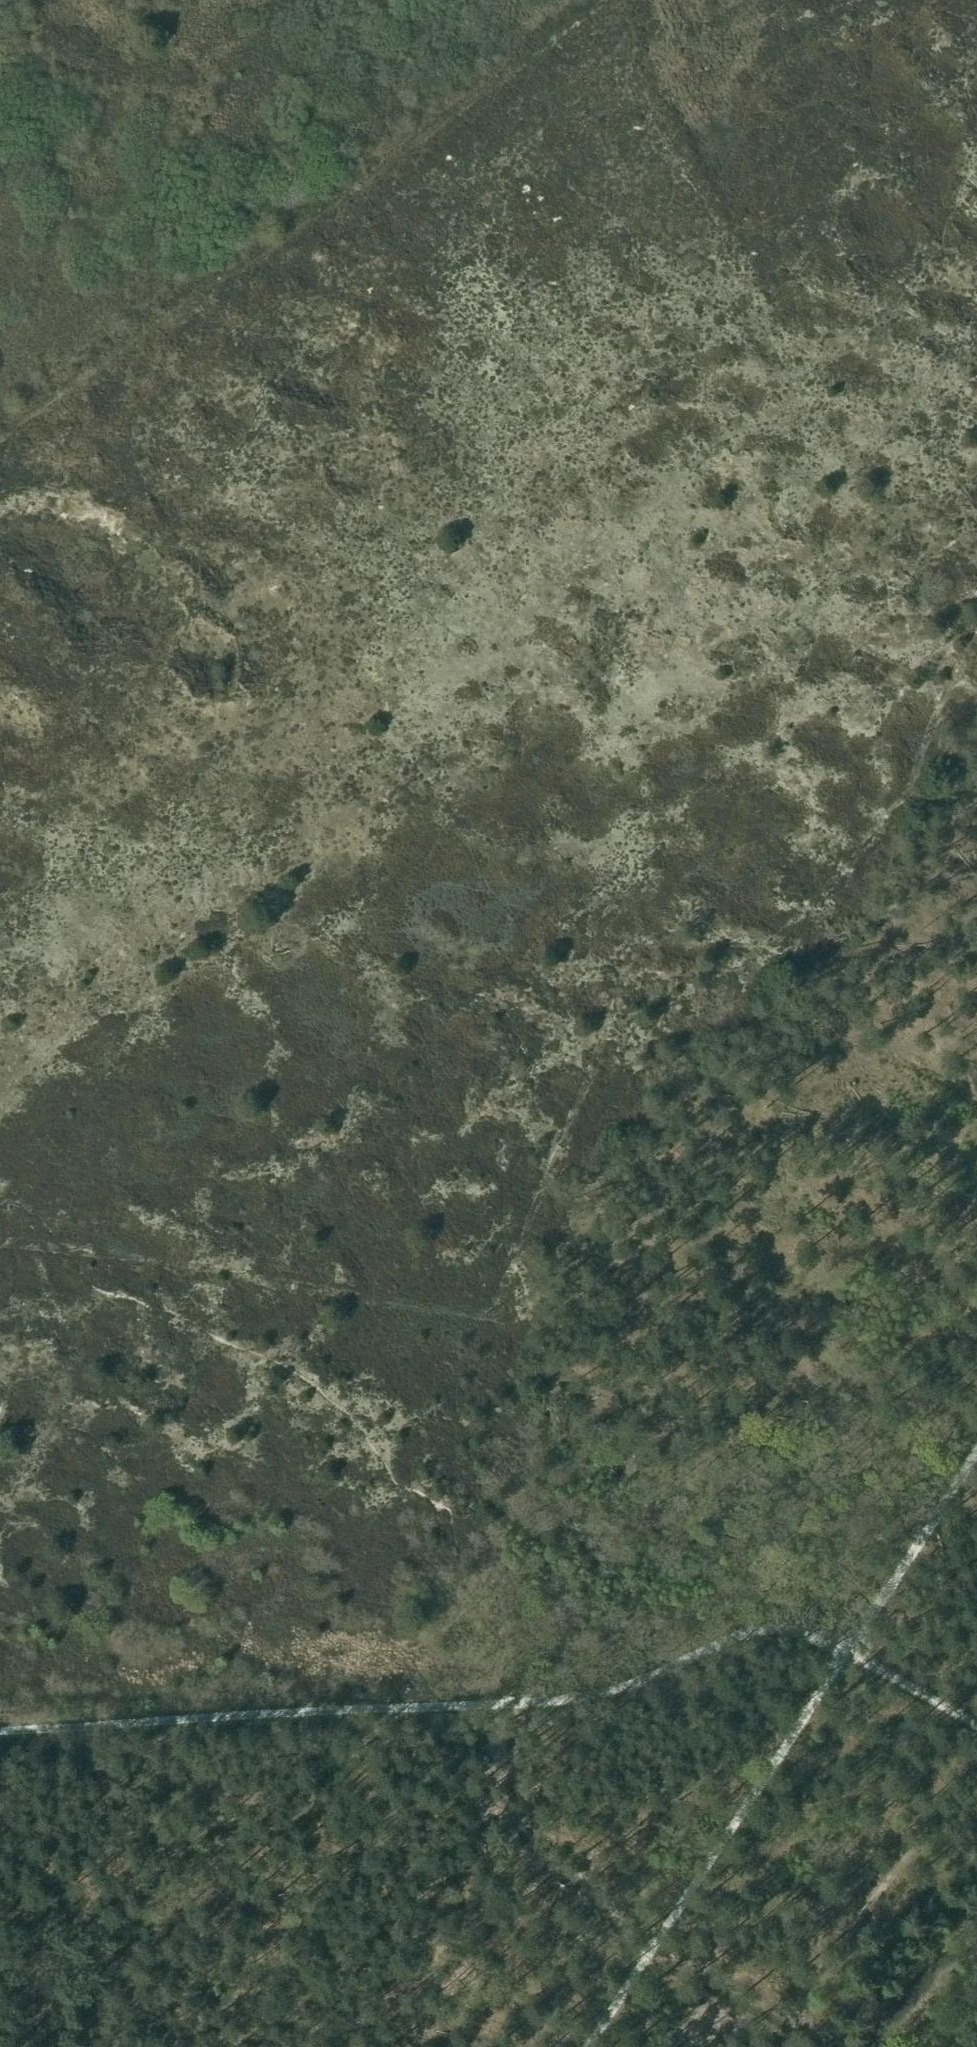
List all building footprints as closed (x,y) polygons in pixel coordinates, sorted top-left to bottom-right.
[(753,1727),(758,1719),(752,1715),(747,1723),(753,1727)]
